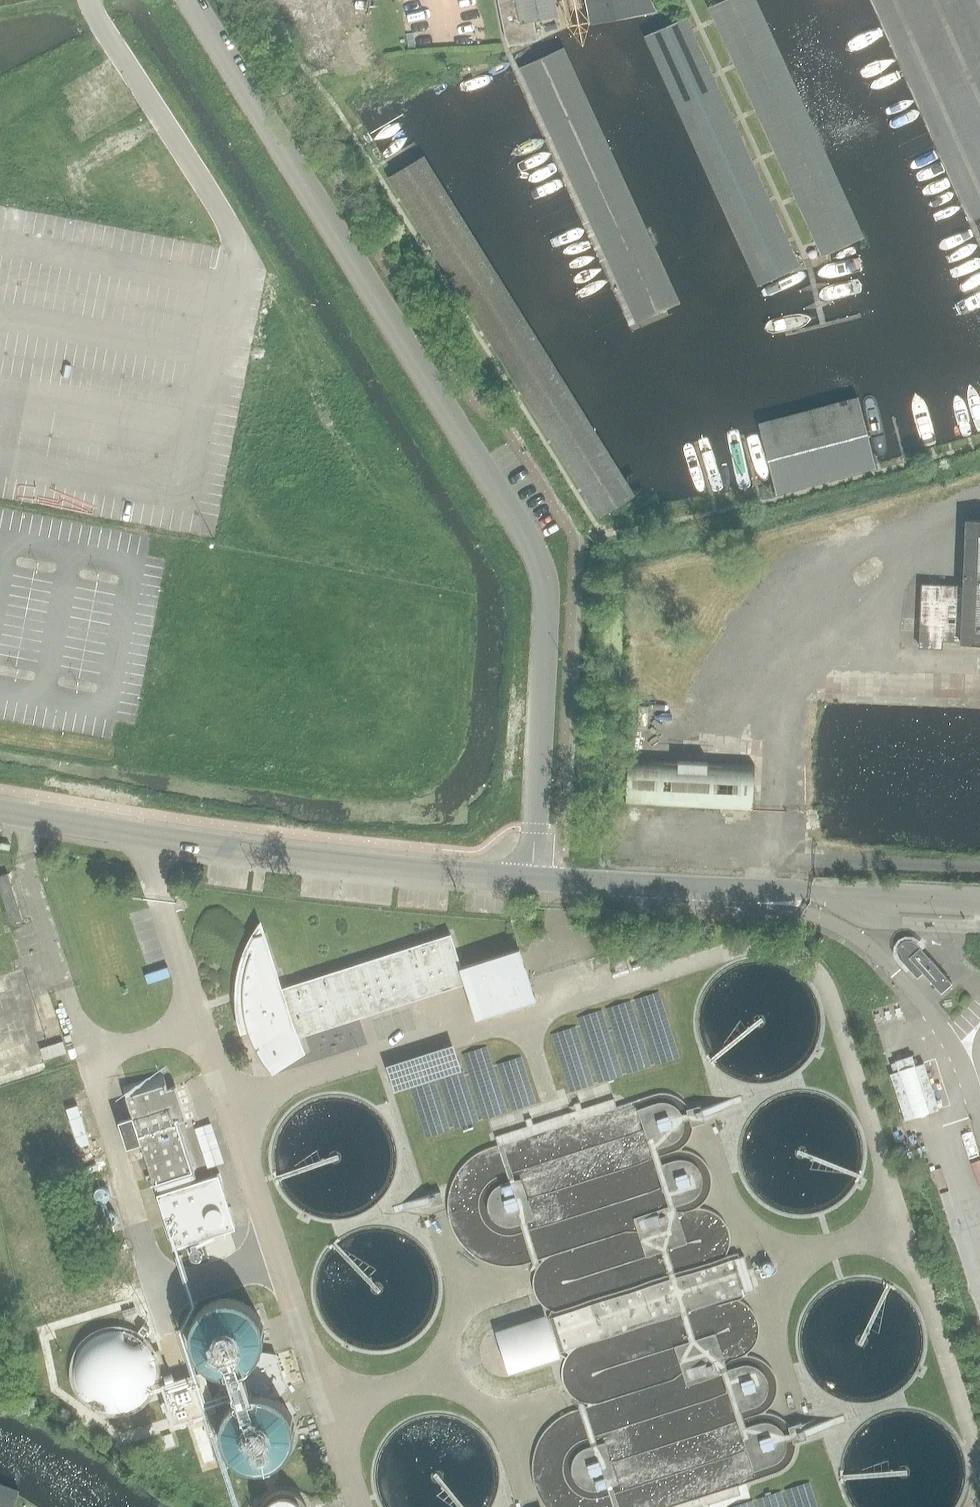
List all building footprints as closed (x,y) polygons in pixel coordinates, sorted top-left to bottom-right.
[(558,15),(555,0),(498,0),(507,39),(510,46),(537,40),(533,21),(558,15)] [(591,23),(655,10),(651,0),(586,0),(591,23)] [(817,244),(822,256),(864,237),(757,0),(726,0),(709,7),(720,31),(817,244)] [(979,217),(979,0),(876,0),(974,219),(979,217)] [(720,88),(715,78),(687,17),(644,37),(720,203),(758,286),(800,267),(720,88)] [(563,47),(519,68),(636,323),(680,303),(563,47)] [(636,496),(424,156),(388,178),(600,518),(636,496)] [(758,423),(777,492),(777,494),(876,468),(858,397),(758,423)] [(890,540),(886,640),(979,644),(979,544),(890,540)] [(757,804),(758,753),(682,751),(682,754),(631,753),(630,801),(757,804)] [(36,948),(24,909),(0,917),(0,959),(36,948)] [(296,1036),(458,984),(464,982),(476,1019),(536,999),(521,954),(520,949),(465,966),(462,967),(451,934),(415,946),(277,990),(261,935),(254,937),(251,952),(249,956),(248,960),(247,964),(246,968),(245,971),(244,975),(244,979),(243,983),(243,987),(242,991),(242,995),(242,999),(243,1003),(243,1007),(243,1011),(245,1019),(246,1023),(247,1026),(248,1030),(249,1034),(250,1038),(252,1041),(254,1045),(255,1049),(257,1052),(259,1055),(261,1059),(266,1065),(268,1068),(271,1071),(272,1070),(270,1068),(300,1049),(296,1036)] [(900,958),(917,977),(923,972),(941,993),(952,983),(917,943),(912,940),(906,940),(901,942),(898,947),(898,953),(900,958)] [(64,1055),(60,1041),(38,1049),(42,1062),(64,1055)] [(30,1052),(17,1057),(21,1068),(34,1063),(30,1052)] [(898,1071),(891,1073),(906,1120),(939,1109),(924,1063),(916,1065),(913,1055),(895,1061),(898,1071)] [(235,1229),(218,1175),(198,1182),(178,1122),(187,1119),(176,1085),(168,1088),(163,1074),(122,1087),(132,1116),(119,1121),(128,1146),(140,1142),(174,1248),(235,1229)] [(190,1125),(198,1166),(227,1160),(218,1119),(190,1125)] [(215,1371),(227,1408),(224,1412),(222,1418),(220,1422),(220,1426),(219,1431),(220,1436),(221,1440),(222,1444),(224,1448),(227,1452),(230,1456),(234,1460),(238,1463),(242,1465),(246,1466),(251,1467),(255,1468),(260,1468),(266,1467),(271,1465),(276,1463),(279,1461),(283,1458),(286,1455),(288,1451),(290,1448),(292,1444),(293,1439),(294,1434),(295,1429),(294,1424),(293,1418),(291,1414),(288,1409),(285,1405),(281,1401),(277,1399),(287,1386),(277,1354),(261,1350),(263,1346),(263,1342),(264,1338),(264,1333),(264,1329),(263,1323),(260,1319),(258,1314),(255,1311),(252,1307),(245,1303),(241,1301),(237,1299),(232,1298),(228,1298),(218,1299),(213,1300),(209,1302),(204,1305),(201,1308),(197,1313),(194,1317),(192,1322),(190,1328),(189,1333),(190,1339),(190,1343),(191,1347),(193,1352),(196,1356),(199,1360),(203,1363),(207,1367),(211,1369),(215,1371)] [(500,1334),(511,1368),(555,1354),(544,1320),(500,1334)] [(204,1372),(163,1385),(175,1425),(216,1412),(204,1372)] [(261,1505),(265,1506),(306,1506),(314,1494),(282,1473),(261,1505)] [(15,1506),(20,1492),(0,1485),(0,1506),(14,1506),(15,1506)]
